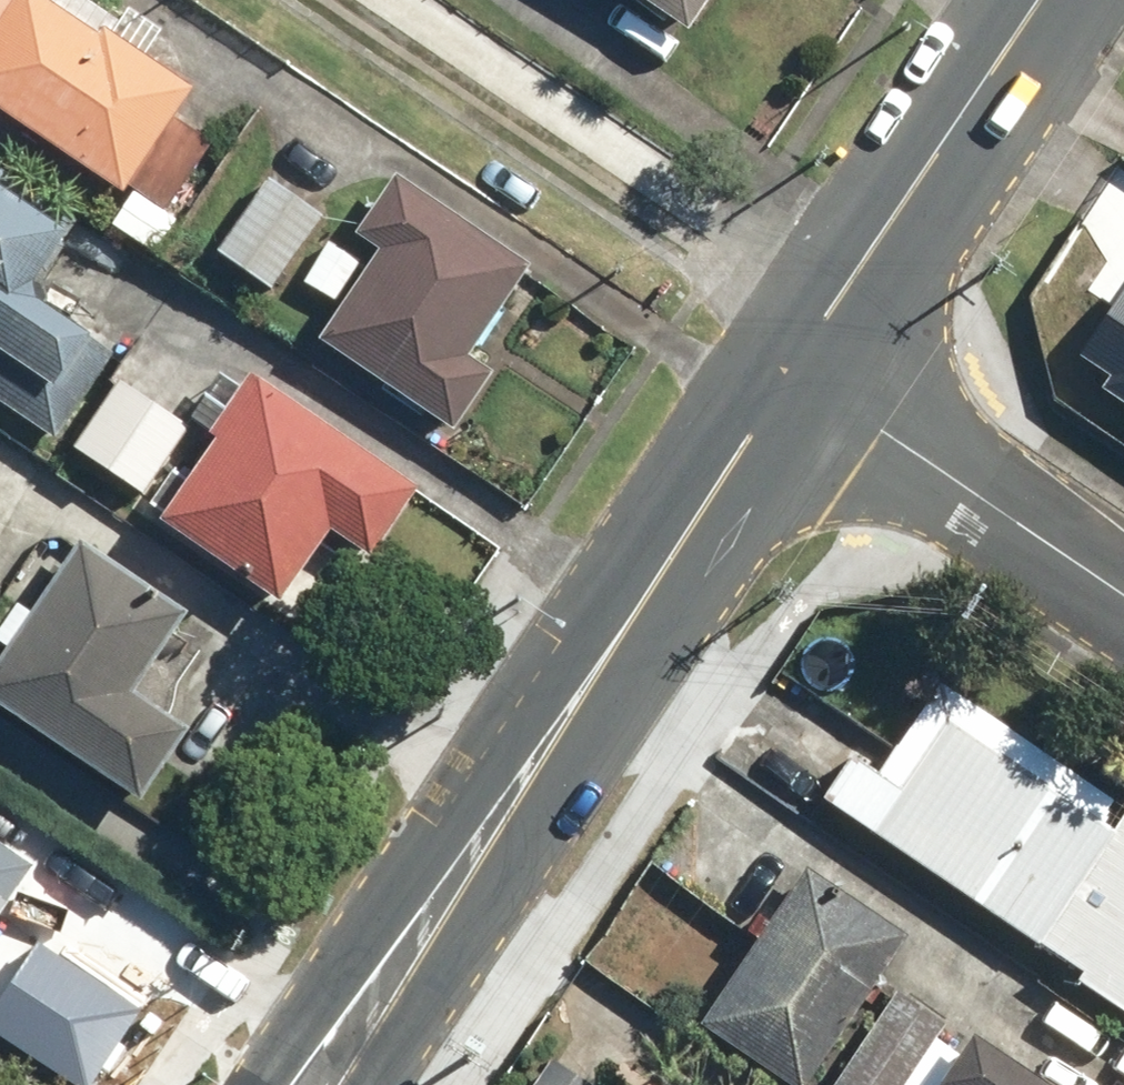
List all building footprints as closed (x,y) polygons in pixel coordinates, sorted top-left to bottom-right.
[(126,195),(134,183),(180,114),(198,86),(116,31),(124,19),(95,0),(0,0),(0,112),(126,195)] [(689,32),(710,0),(642,0),(689,32)] [(181,118),(136,185),(171,208),(216,141),(181,118)] [(59,441),(118,354),(24,291),(76,215),(0,163),(0,401),(59,441)] [(380,247),(318,338),(455,430),(494,372),(470,356),(532,264),(400,175),(360,233),(380,247)] [(274,179),(223,253),(275,288),(326,214),(274,179)] [(1084,352),(1114,373),(1107,383),(1123,395),(1123,294),(1084,352)] [(255,377),(156,524),(277,605),(328,528),(373,558),(420,488),(255,377)] [(120,380),(75,448),(144,493),(189,425),(120,380)] [(0,656),(0,706),(141,800),(190,727),(134,690),(188,610),(80,538),(0,656)] [(944,680),(880,773),(854,756),(826,798),(1082,972),(1077,980),(1123,1012),(1123,803),(944,680)] [(34,864),(0,842),(0,914),(34,864)] [(810,870),(700,1028),(783,1084),(803,1084),(907,936),(810,870)] [(40,945),(0,1006),(0,1033),(79,1084),(88,1084),(138,1010),(40,945)] [(897,990),(830,1084),(904,1084),(946,1025),(897,990)] [(970,1037),(936,1084),(1039,1084),(970,1037)] [(557,1059),(538,1084),(595,1084),(557,1059)]
